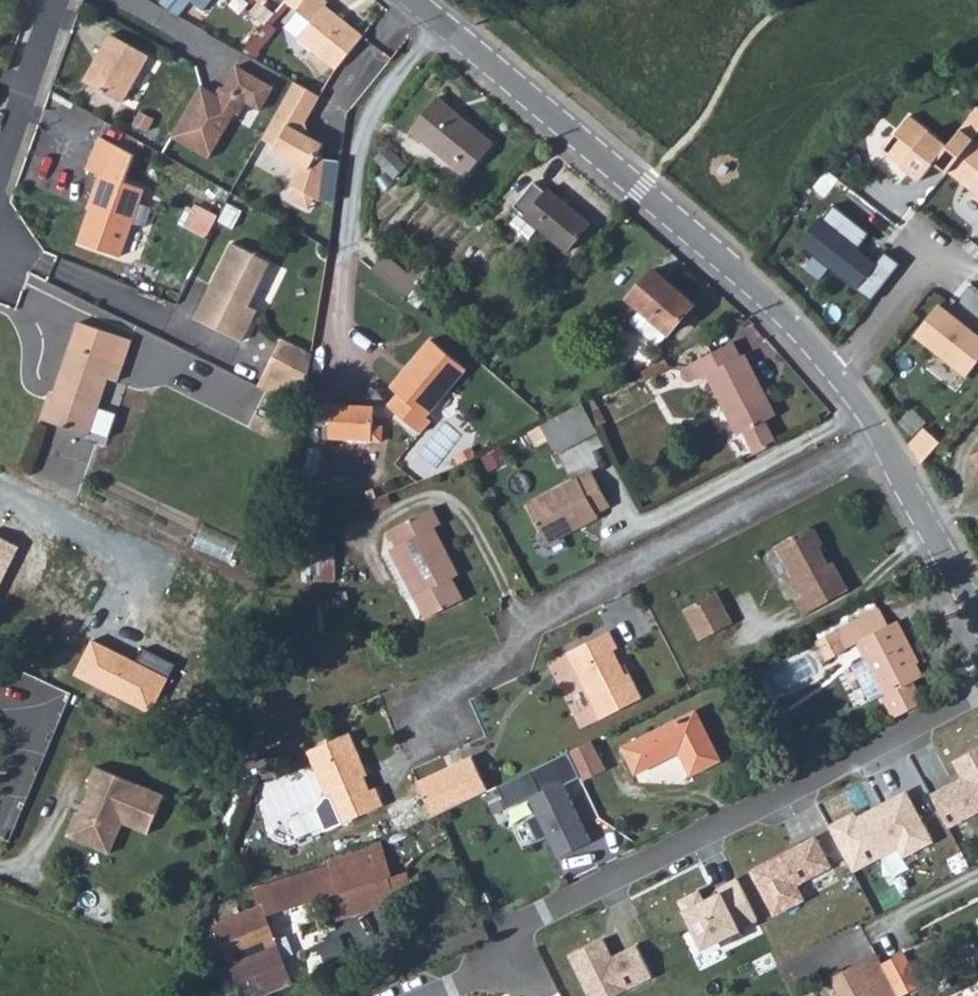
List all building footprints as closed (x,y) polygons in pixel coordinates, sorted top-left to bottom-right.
[(369,39),(333,11),(336,7),(326,0),(319,0),(307,18),(318,28),(304,44),(344,75),(369,39)] [(144,53),(106,32),(82,81),(116,100),(144,53)] [(199,88),(169,138),(207,159),(233,114),(237,117),(244,106),(257,113),(271,89),(235,68),(216,99),(199,88)] [(488,124),(430,82),(405,115),(463,157),(488,124)] [(318,105),(292,89),(262,142),(272,150),(271,153),(283,160),(283,166),(297,176),(288,191),(291,193),(310,204),(314,206),(321,168),(314,162),(319,151),(302,142),(300,134),(318,105)] [(910,117),(883,153),(921,181),(948,146),(910,117)] [(137,153),(102,135),(89,168),(102,173),(96,188),(101,191),(82,244),(122,258),(147,189),(130,181),(137,153)] [(949,171),(977,194),(977,142),(975,139),(949,171)] [(386,147),(374,158),(389,174),(401,163),(386,147)] [(531,203),(551,220),(575,238),(597,211),(558,177),(553,182),(539,170),(521,195),(531,203)] [(310,204),(291,193),(285,205),(304,215),(310,204)] [(539,229),(551,220),(531,203),(522,215),(539,229)] [(834,206),(822,221),(819,218),(797,245),(871,303),(901,265),(885,252),(876,263),(858,249),(870,234),(834,206)] [(203,312),(200,320),(241,341),(257,311),(249,306),(272,262),(234,243),(199,307),(203,312)] [(387,245),(375,258),(410,285),(421,271),(387,245)] [(702,287),(656,249),(631,277),(641,285),(632,297),(667,327),(702,287)] [(914,335),(967,376),(977,362),(977,336),(939,305),(914,335)] [(195,317),(200,320),(203,312),(199,307),(195,317)] [(128,335),(77,323),(53,421),(95,432),(111,374),(120,374),(128,335)] [(474,358),(437,329),(406,372),(417,384),(402,400),(425,420),(474,358)] [(307,393),(312,353),(283,340),(266,373),(307,393)] [(757,452),(777,442),(764,419),(773,413),(739,352),(735,354),(727,340),(676,369),(674,374),(685,382),(704,372),(736,433),(745,429),(757,452)] [(582,400),(543,422),(559,451),(597,429),(582,400)] [(385,405),(338,404),(336,437),(382,440),(385,405)] [(591,466),(527,506),(547,542),(599,515),(595,507),(611,499),(591,466)] [(433,510),(388,534),(397,550),(389,554),(424,620),(460,602),(446,571),(450,566),(434,532),(441,529),(433,510)] [(810,524),(776,541),(801,590),(793,593),(804,612),(852,587),(837,559),(832,562),(818,539),(823,538),(814,525),(810,524)] [(20,546),(0,536),(0,587),(20,546)] [(717,590),(682,607),(701,639),(734,621),(717,590)] [(871,636),(894,625),(885,609),(863,620),(871,636)] [(852,651),(866,645),(863,640),(871,636),(863,620),(841,631),(852,651)] [(883,692),(895,717),(924,702),(915,681),(926,676),(901,622),(894,625),(871,636),(863,640),(866,645),(873,659),(857,667),(870,697),(883,692)] [(609,630),(568,653),(602,717),(646,694),(632,670),(627,673),(612,647),(618,645),(609,630)] [(835,660),(852,651),(841,631),(825,640),(835,660)] [(91,639),(74,675),(151,714),(169,678),(137,662),(91,639)] [(137,662),(169,678),(176,665),(144,649),(137,662)] [(781,701),(768,706),(779,726),(793,720),(781,701)] [(689,712),(623,746),(635,770),(676,750),(691,777),(716,765),(689,712)] [(353,733),(307,752),(341,824),(386,804),(379,788),(374,790),(367,775),(370,774),(353,733)] [(605,769),(592,743),(570,752),(581,780),(605,769)] [(955,762),(964,779),(931,796),(948,827),(977,811),(977,750),(955,762)] [(581,780),(570,752),(530,769),(540,791),(530,795),(538,814),(529,817),(527,818),(537,840),(545,837),(555,858),(593,842),(569,785),(581,780)] [(418,780),(432,816),(441,811),(490,791),(476,757),(418,780)] [(166,793),(97,762),(88,783),(91,785),(82,808),(77,808),(67,832),(110,849),(123,819),(149,831),(166,793)] [(852,814),(830,827),(855,868),(892,846),(900,860),(933,841),(905,792),(858,820),(852,814)] [(816,835),(744,873),(769,921),(804,902),(795,885),(832,866),(816,835)] [(292,985),(266,917),(363,880),(351,847),(303,865),(305,872),(255,891),(261,908),(215,926),(241,995),(262,995),(292,985)] [(756,920),(735,882),(676,914),(697,953),(756,920)] [(905,945),(882,956),(890,971),(900,989),(922,978),(905,945)] [(879,949),(860,958),(872,981),(890,971),(882,956),(879,949)] [(902,993),(900,989),(890,971),(872,981),(860,958),(834,971),(841,987),(824,995),(896,995),(902,993)]
